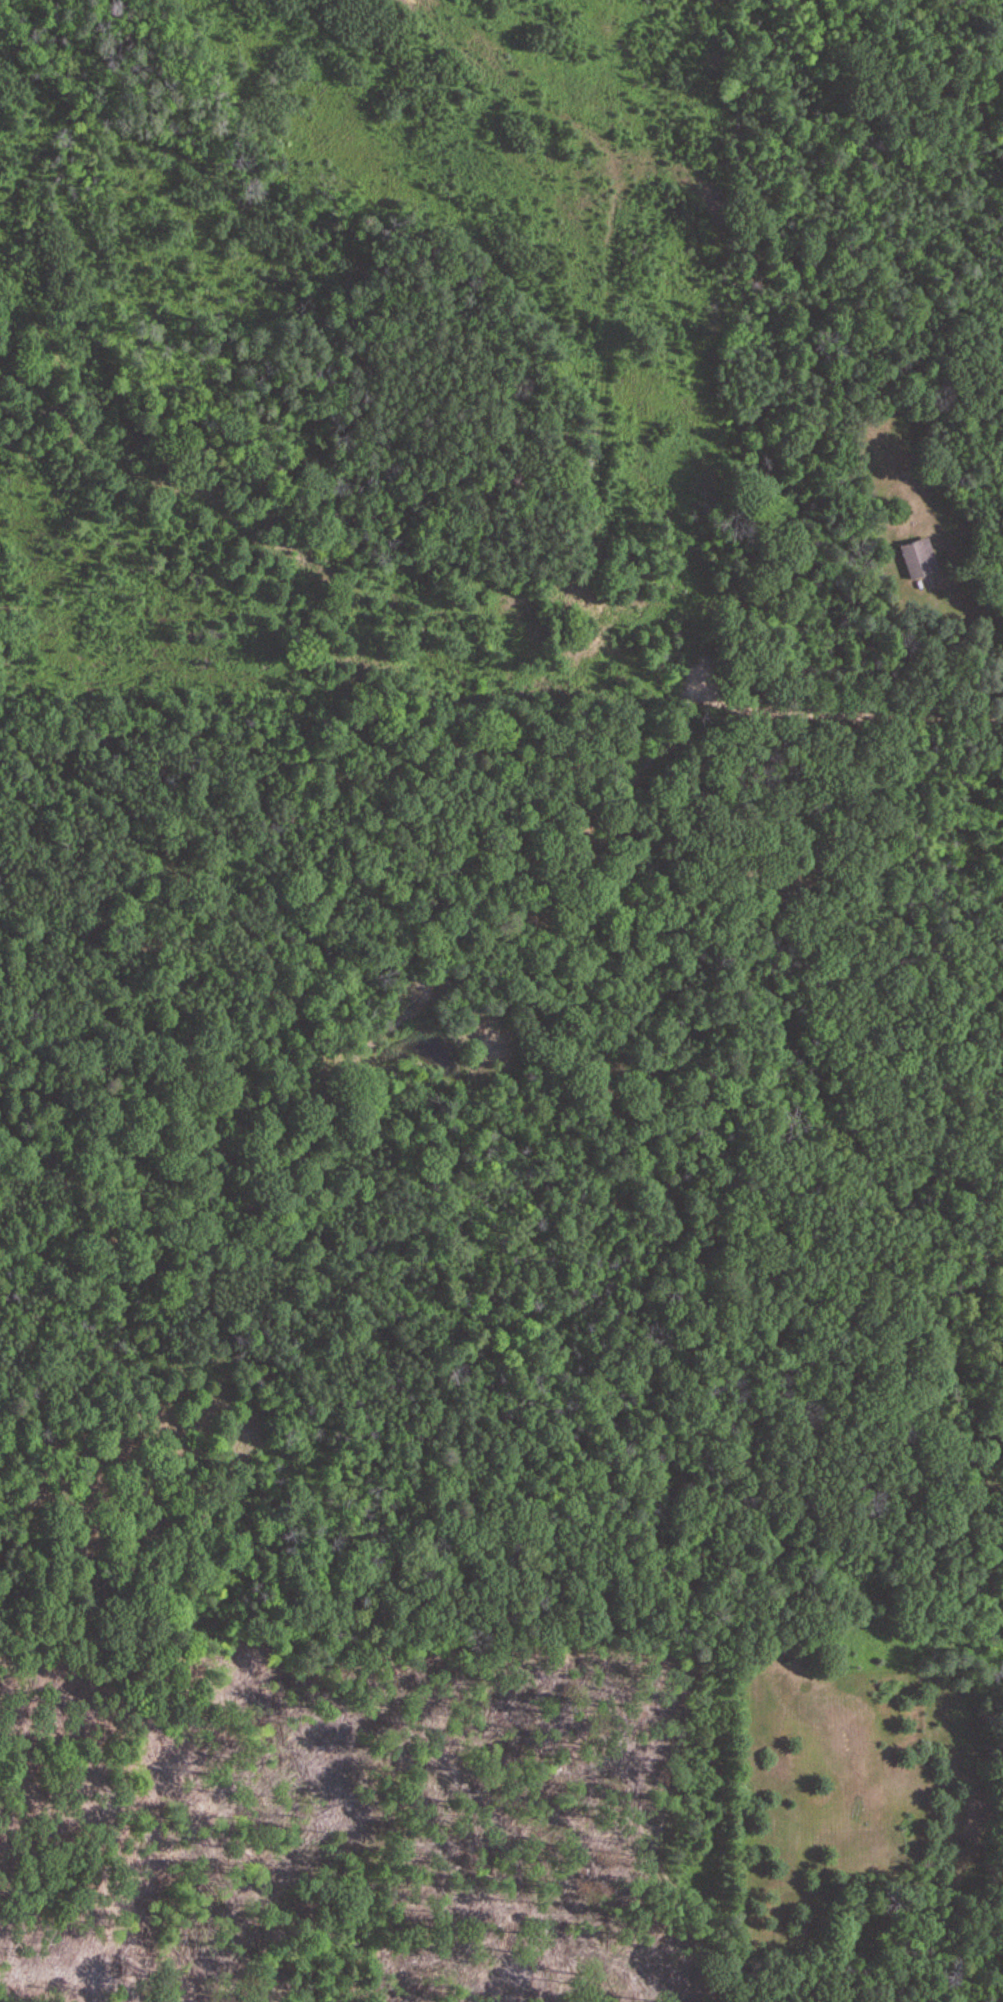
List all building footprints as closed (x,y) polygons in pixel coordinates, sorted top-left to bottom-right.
[(908,581),(936,572),(925,538),(897,546),(908,581)]
